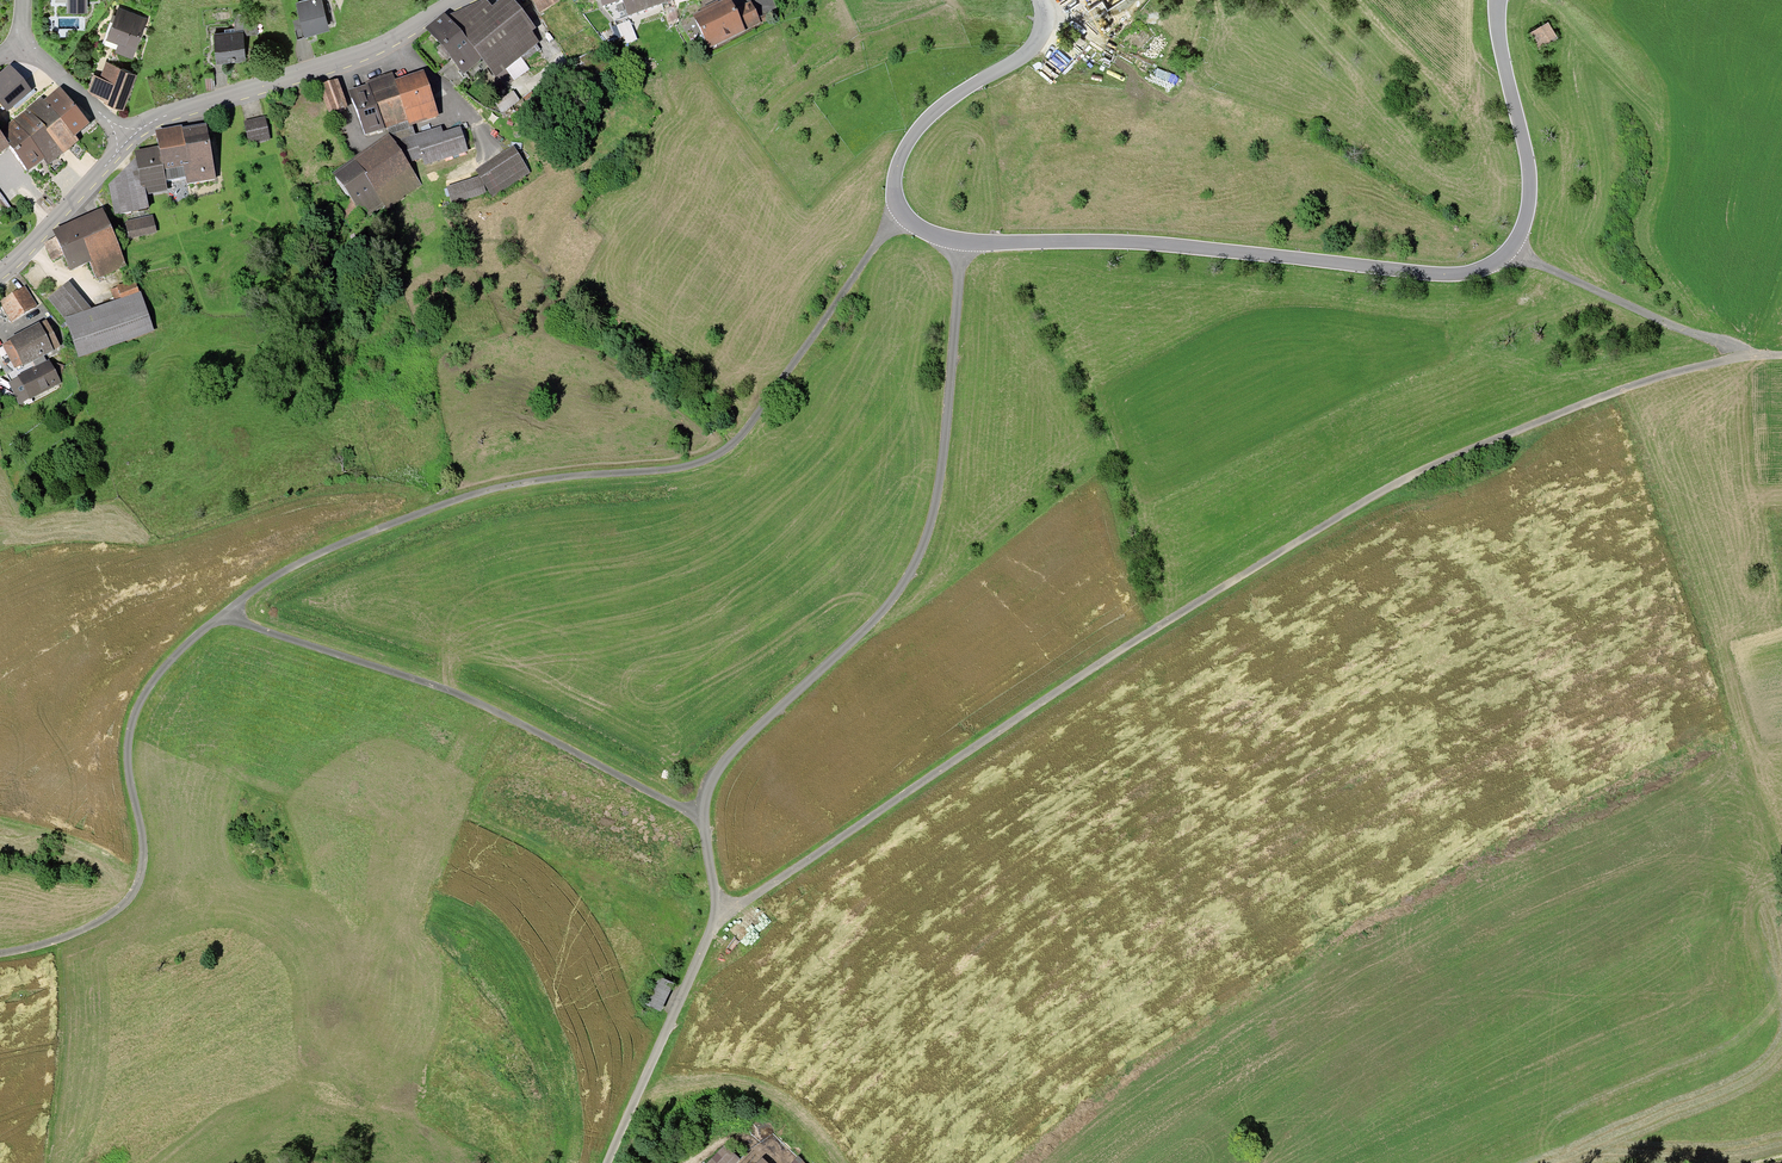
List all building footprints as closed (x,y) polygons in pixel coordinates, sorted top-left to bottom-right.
[(67,14),(87,14),(87,0),(67,0),(67,14)] [(295,3),(304,37),(329,31),(321,0),(308,0),(295,3)] [(425,28),(463,75),(482,59),(496,78),(540,41),(532,31),(536,28),(514,0),(500,0),(493,6),(488,0),(479,0),(447,15),(444,12),(425,28)] [(539,13),(561,0),(531,0),(539,13)] [(602,7),(614,20),(673,0),(600,0),(602,7)] [(693,14),(709,48),(746,30),(735,8),(731,0),(721,0),(718,1),(718,0),(717,0),(701,8),(701,10),(693,14)] [(751,0),(735,8),(746,30),(761,23),(751,0)] [(147,19),(118,8),(106,41),(117,45),(115,53),(132,59),(147,19)] [(630,20),(612,27),(620,47),(638,40),(630,20)] [(1547,24),(1532,33),(1539,46),(1555,37),(1547,24)] [(225,33),(214,34),(216,64),(246,62),(243,31),(235,32),(225,33)] [(94,75),(87,92),(105,100),(104,103),(123,111),(138,75),(106,62),(100,77),(94,75)] [(7,112),(32,89),(9,64),(0,72),(0,104),(7,112)] [(395,79),(394,79),(408,121),(410,126),(413,125),(440,116),(424,69),(395,79)] [(366,84),(348,90),(365,134),(385,127),(385,129),(388,128),(408,121),(394,79),(395,79),(392,72),(365,81),(366,84)] [(338,77),(319,84),(328,112),(347,106),(338,77)] [(42,96),(27,109),(63,152),(64,153),(79,140),(75,135),(90,123),(60,87),(45,99),(42,96)] [(27,109),(0,130),(0,131),(10,145),(28,170),(45,158),(49,164),(63,152),(27,109)] [(266,116),(243,121),(248,143),(270,138),(266,116)] [(408,121),(388,128),(390,135),(408,163),(422,158),(424,165),(469,151),(460,126),(443,131),(441,126),(415,134),(413,125),(410,126),(408,121)] [(158,146),(134,150),(136,156),(141,186),(145,185),(147,194),(168,190),(166,179),(186,176),(187,184),(217,179),(206,123),(182,127),(182,125),(155,130),(158,146)] [(10,145),(0,131),(0,153),(10,145)] [(390,135),(389,133),(332,173),(365,219),(384,205),(388,210),(422,185),(408,163),(390,135)] [(531,172),(514,146),(475,171),(478,176),(484,184),(492,197),(531,172)] [(141,186),(136,156),(108,184),(114,214),(149,208),(147,194),(145,185),(141,186)] [(478,176),(447,186),(453,206),(486,193),(484,184),(478,176)] [(103,208),(53,229),(56,237),(43,242),(51,261),(64,255),(70,270),(90,262),(96,278),(127,266),(103,208)] [(153,215),(125,221),(129,239),(157,233),(153,215)] [(110,289),(114,300),(139,291),(135,279),(116,285),(117,287),(110,289)] [(48,298),(64,317),(92,308),(69,280),(48,298)] [(0,301),(0,303),(11,322),(38,305),(25,285),(0,301)] [(92,308),(64,317),(78,357),(154,331),(140,291),(139,291),(114,300),(92,308)] [(61,346),(46,319),(40,323),(39,322),(9,338),(10,340),(2,344),(14,368),(22,364),(23,366),(61,346)] [(61,383),(49,359),(17,375),(18,377),(8,382),(19,404),(29,399),(61,383)] [(658,976),(646,1005),(661,1011),(674,983),(658,976)] [(724,1144),(706,1162),(737,1162),(741,1159),(724,1144)]
